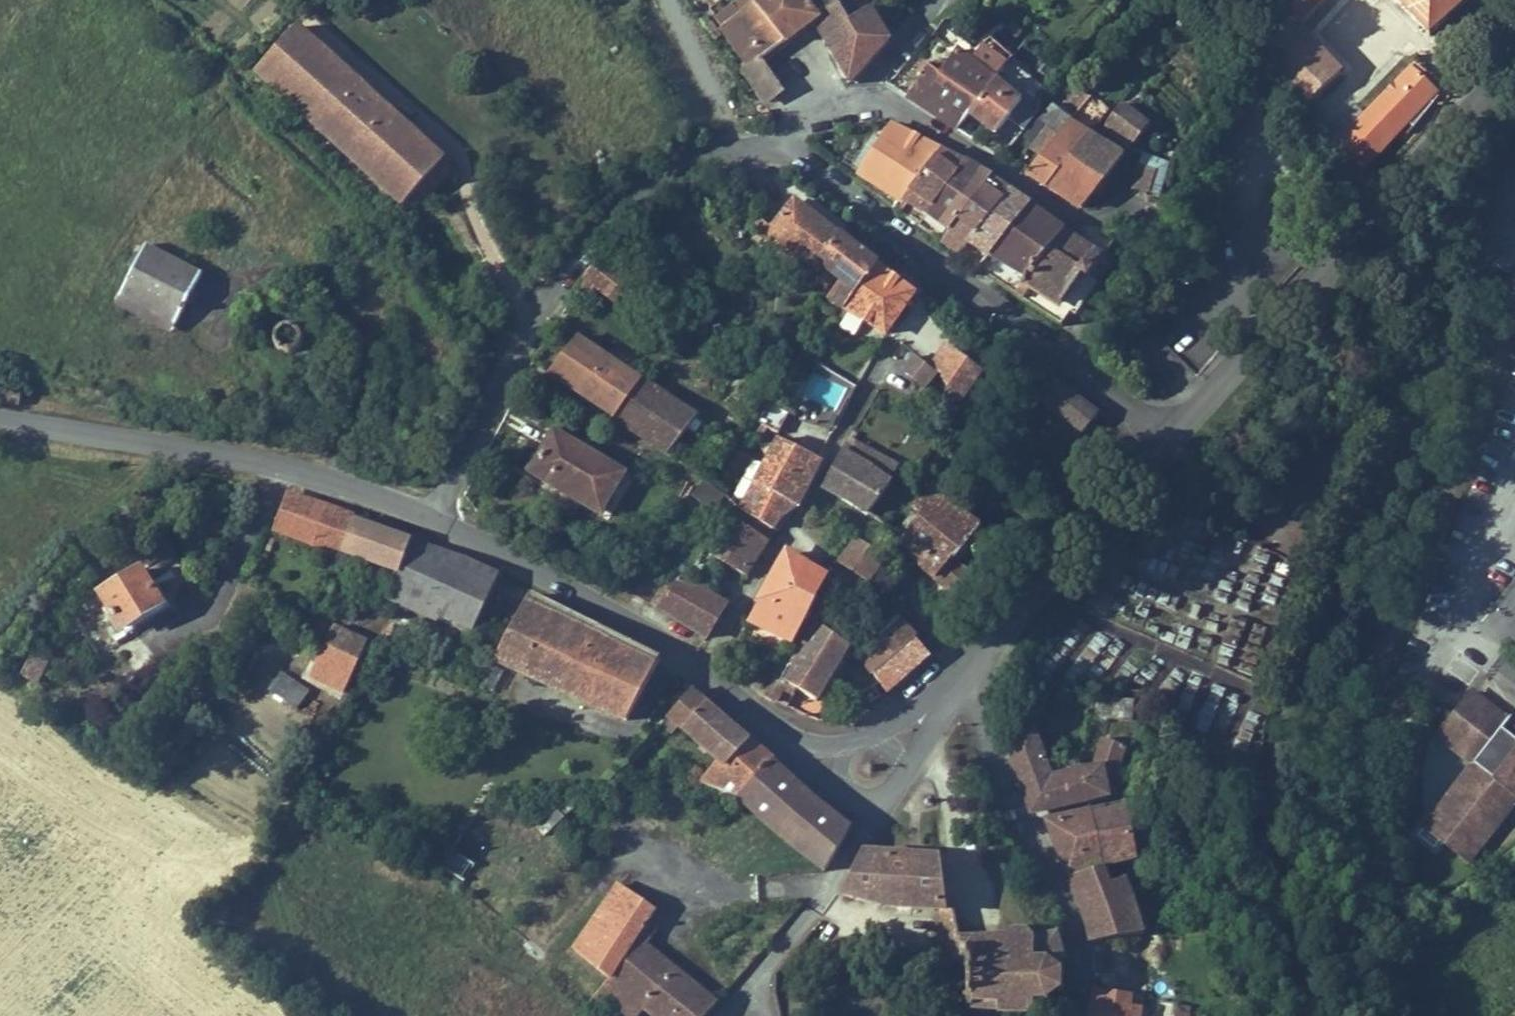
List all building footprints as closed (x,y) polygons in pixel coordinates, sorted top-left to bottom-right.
[(750,0),(741,0),(734,6),(726,12),(717,19),(750,66),(744,70),(760,92),(767,102),(783,91),(761,61),(773,52),(785,43),(754,4),(750,0)] [(835,7),(828,0),(750,0),(754,4),(785,43),(802,32),(813,23),(835,7)] [(870,9),(869,9),(863,0),(828,0),(835,7),(813,23),(831,54),(849,84),(889,40),(870,9)] [(1296,24),(1319,0),(1275,0),(1272,3),(1288,18),(1262,42),(1304,106),(1310,100),(1342,72),(1296,24)] [(1429,36),(1469,0),(1395,0),(1429,36)] [(706,25),(711,21),(707,16),(702,19),(706,25)] [(902,26),(893,19),(888,25),(895,33),(902,26)] [(719,31),(712,21),(711,21),(706,25),(713,35),(719,31)] [(452,168),(296,27),(257,69),(412,211),(452,168)] [(263,49),(257,43),(251,49),(257,55),(263,49)] [(996,83),(997,81),(956,51),(940,74),(939,76),(928,68),(922,76),(908,97),(925,108),(958,130),(971,114),(996,83)] [(919,73),(922,76),(928,68),(939,76),(940,74),(926,63),(919,73)] [(1353,181),(1408,122),(1411,126),(1427,110),(1423,106),(1435,93),(1429,88),(1435,82),(1417,64),(1365,118),(1357,110),(1331,136),(1326,142),(1353,181)] [(1071,120),(1090,97),(1071,82),(1052,105),(1071,120)] [(1040,111),(1024,98),(1020,102),(996,83),(971,114),(985,126),(996,134),(1008,119),(1024,132),(1040,111)] [(1047,102),(1051,96),(1046,89),(1040,96),(1047,102)] [(1427,110),(1439,97),(1435,93),(1423,106),(1427,110)] [(1331,136),(1310,100),(1304,106),(1302,108),(1326,142),(1331,136)] [(1039,121),(1046,126),(1030,147),(1042,155),(1069,122),(1071,120),(1052,105),(1039,121)] [(1131,142),(1145,123),(1121,105),(1107,124),(1131,142)] [(774,118),(769,110),(759,115),(764,124),(774,118)] [(1048,187),(1089,136),(1069,122),(1042,155),(1027,174),(1037,180),(1048,187)] [(905,201),(943,151),(925,142),(893,125),(882,141),(862,170),(860,175),(904,203),(905,201)] [(1082,209),(1125,157),(1090,134),(1089,136),(1048,187),(1064,197),(1082,209)] [(862,170),(882,141),(874,135),(854,165),(862,170)] [(927,215),(966,163),(955,157),(943,151),(905,201),(927,215)] [(950,231),(991,178),(976,169),(966,163),(927,215),(950,231)] [(1149,194),(1156,170),(1140,165),(1133,189),(1149,194)] [(959,254),(1010,192),(998,183),(991,178),(950,231),(943,241),(959,254)] [(989,257),(1030,206),(1019,198),(1010,192),(959,254),(979,269),(989,257)] [(844,307),(878,266),(819,220),(795,201),(770,232),(819,271),(824,265),(844,281),(831,299),(841,305),(844,307)] [(1027,279),(1064,231),(1052,222),(1030,206),(989,257),(1027,279)] [(1027,279),(1015,294),(1023,299),(1058,323),(1067,310),(1071,313),(1076,317),(1097,285),(1086,277),(1100,256),(1079,242),(1064,231),(1027,279)] [(180,315),(201,275),(145,246),(125,287),(180,315)] [(631,282),(599,258),(585,275),(596,284),(616,301),(631,282)] [(888,332),(915,295),(893,278),(878,266),(844,307),(849,311),(887,334),(888,332)] [(586,299),(596,284),(585,275),(575,292),(586,299)] [(180,315),(125,287),(121,295),(176,324),(180,315)] [(844,318),(849,311),(844,307),(841,305),(836,313),(844,318)] [(1062,325),(1071,313),(1067,310),(1058,323),(1062,325)] [(301,348),(303,343),(303,337),(301,331),(296,325),(290,323),(284,324),(278,326),(274,330),(272,336),(271,342),(274,348),(278,352),(285,355),(291,355),(297,353),(301,348)] [(760,335),(752,329),(747,335),(755,342),(760,335)] [(1151,333),(1143,342),(1163,359),(1157,365),(1179,383),(1192,368),(1151,333)] [(764,339),(760,335),(755,342),(759,345),(764,339)] [(926,361),(938,346),(926,335),(913,350),(926,361)] [(696,417),(578,337),(573,344),(549,374),(668,454),(696,417)] [(936,370),(949,355),(938,346),(926,361),(936,370)] [(937,375),(915,357),(904,370),(926,388),(937,375)] [(805,396),(842,407),(850,380),(813,369),(805,396)] [(1080,399),(1053,377),(1037,396),(1083,433),(1098,414),(1080,399)] [(790,414),(770,402),(758,423),(759,424),(769,429),(778,435),(790,414)] [(769,429),(759,424),(757,428),(766,434),(769,429)] [(602,511),(533,470),(555,433),(552,431),(537,456),(527,472),(604,517),(628,477),(625,474),(602,511)] [(602,511),(625,474),(555,433),(533,470),(602,511)] [(810,482),(821,460),(779,438),(764,464),(765,465),(740,509),(773,530),(789,504),(797,508),(810,482)] [(889,461),(851,439),(843,451),(890,483),(899,467),(889,461)] [(843,451),(842,451),(834,465),(823,487),(868,513),(890,483),(843,451)] [(698,500),(711,485),(705,480),(693,495),(698,500)] [(713,512),(725,496),(711,485),(698,500),(713,512)] [(966,545),(981,528),(971,521),(927,487),(912,507),(920,512),(920,513),(921,514),(927,518),(908,547),(916,558),(955,596),(974,575),(956,560),(968,546),(966,545)] [(326,508),(287,494),(275,527),(342,551),(354,518),(326,508)] [(908,547),(927,518),(921,514),(902,542),(908,547)] [(398,573),(412,541),(387,531),(354,518),(342,551),(398,573)] [(757,557),(767,540),(738,519),(712,556),(748,572),(757,557)] [(868,583),(884,557),(858,539),(838,564),(868,583)] [(447,618),(476,564),(443,552),(412,541),(398,573),(390,593),(447,618)] [(794,643),(818,596),(817,596),(827,578),(788,553),(769,587),(749,621),(794,643)] [(469,627),(497,575),(476,564),(447,618),(469,627)] [(648,600),(661,577),(636,564),(623,586),(648,600)] [(164,605),(142,569),(100,595),(122,630),(164,605)] [(723,613),(731,600),(679,576),(659,606),(711,632),(723,613)] [(521,671),(546,683),(580,621),(529,595),(513,625),(538,638),(521,671)] [(82,630),(73,615),(65,620),(74,635),(82,630)] [(901,621),(896,616),(858,652),(886,692),(908,672),(929,654),(901,621)] [(546,683),(563,691),(597,630),(580,621),(546,683)] [(817,700),(849,646),(817,621),(782,680),(775,677),(765,693),(788,706),(797,689),(817,700)] [(495,659),(521,671),(538,638),(513,625),(495,659)] [(368,643),(333,627),(325,644),(329,646),(337,649),(360,660),(368,643)] [(563,691),(627,721),(659,661),(597,630),(563,691)] [(333,656),(337,649),(329,646),(326,653),(333,656)] [(505,671),(493,664),(481,685),(494,692),(505,671)] [(310,690),(282,672),(271,688),(299,707),(310,690)] [(378,692),(385,696),(389,687),(382,683),(378,692)] [(725,719),(708,704),(691,689),(668,716),(720,762),(726,767),(750,740),(725,719)] [(867,703),(881,695),(876,689),(862,695),(867,703)] [(1502,730),(1510,720),(1473,692),(1440,736),(1475,763),(1490,774),(1476,792),(1461,781),(1433,818),(1449,830),(1442,839),(1470,860),(1514,802),(1514,740),(1502,730)] [(1131,720),(1134,702),(1097,698),(1095,716),(1131,720)] [(1510,720),(1502,730),(1514,740),(1514,724),(1510,720)] [(1087,800),(1084,774),(1083,771),(1051,778),(1034,732),(1015,738),(1014,760),(1020,777),(1032,812),(1087,800)] [(738,797),(772,760),(761,751),(750,740),(726,767),(720,762),(703,784),(738,798),(738,797)] [(1116,776),(1126,747),(1104,740),(1098,759),(1096,763),(1101,767),(1083,771),(1084,774),(1087,800),(1096,798),(1107,796),(1106,786),(1116,776)] [(810,795),(772,760),(738,797),(779,835),(824,872),(850,828),(810,795)] [(1476,792),(1490,774),(1475,763),(1461,781),(1476,792)] [(575,806),(564,794),(533,824),(544,836),(575,806)] [(1132,855),(1126,829),(1122,808),(1090,813),(1101,864),(1107,863),(1132,859),(1132,855)] [(1101,864),(1090,813),(1090,811),(1046,820),(1056,844),(1069,878),(1102,867),(1101,864)] [(1449,830),(1433,818),(1426,827),(1442,839),(1449,830)] [(1141,853),(1135,827),(1126,829),(1132,855),(1141,853)] [(475,864),(485,847),(461,833),(451,850),(452,851),(475,864)] [(464,881),(475,864),(452,851),(442,867),(464,881)] [(971,961),(974,961),(974,943),(972,940),(960,940),(953,909),(947,909),(941,859),(874,854),(862,853),(862,854),(841,894),(881,906),(943,910),(937,962),(971,961)] [(1141,930),(1124,879),(1107,885),(1102,867),(1069,878),(1087,923),(1091,942),(1094,942),(1142,934),(1141,930)] [(609,978),(654,909),(619,885),(574,950),(609,978)] [(717,1004),(645,946),(657,928),(653,925),(661,914),(654,909),(609,978),(592,998),(614,1015),(639,1015),(646,1008),(655,1015),(706,1015),(717,1004)] [(974,961),(971,961),(968,994),(961,994),(961,1000),(968,1000),(967,1007),(973,1008),(974,1001),(984,1000),(984,1008),(998,1009),(998,1012),(1034,1013),(1035,998),(1042,998),(1043,1004),(1050,1003),(1048,996),(1055,991),(1061,993),(1064,987),(1058,985),(1059,976),(1064,973),(1061,967),(1060,962),(1063,961),(1056,934),(1039,939),(1038,939),(1033,940),(1028,935),(1030,930),(1025,928),(1024,933),(1015,932),(1013,928),(1008,930),(1011,935),(1005,941),(1001,939),(993,940),(994,960),(974,961)] [(994,960),(993,940),(972,940),(974,943),(974,961),(994,960)] [(1141,1009),(1130,1008),(1131,996),(1094,990),(1091,1011),(1091,1010),(1090,1015),(1140,1015),(1141,1009)] [(1251,1006),(1238,1003),(1235,1015),(1249,1015),(1251,1006)] [(1189,1008),(1177,1006),(1176,1015),(1188,1015),(1189,1008)]
